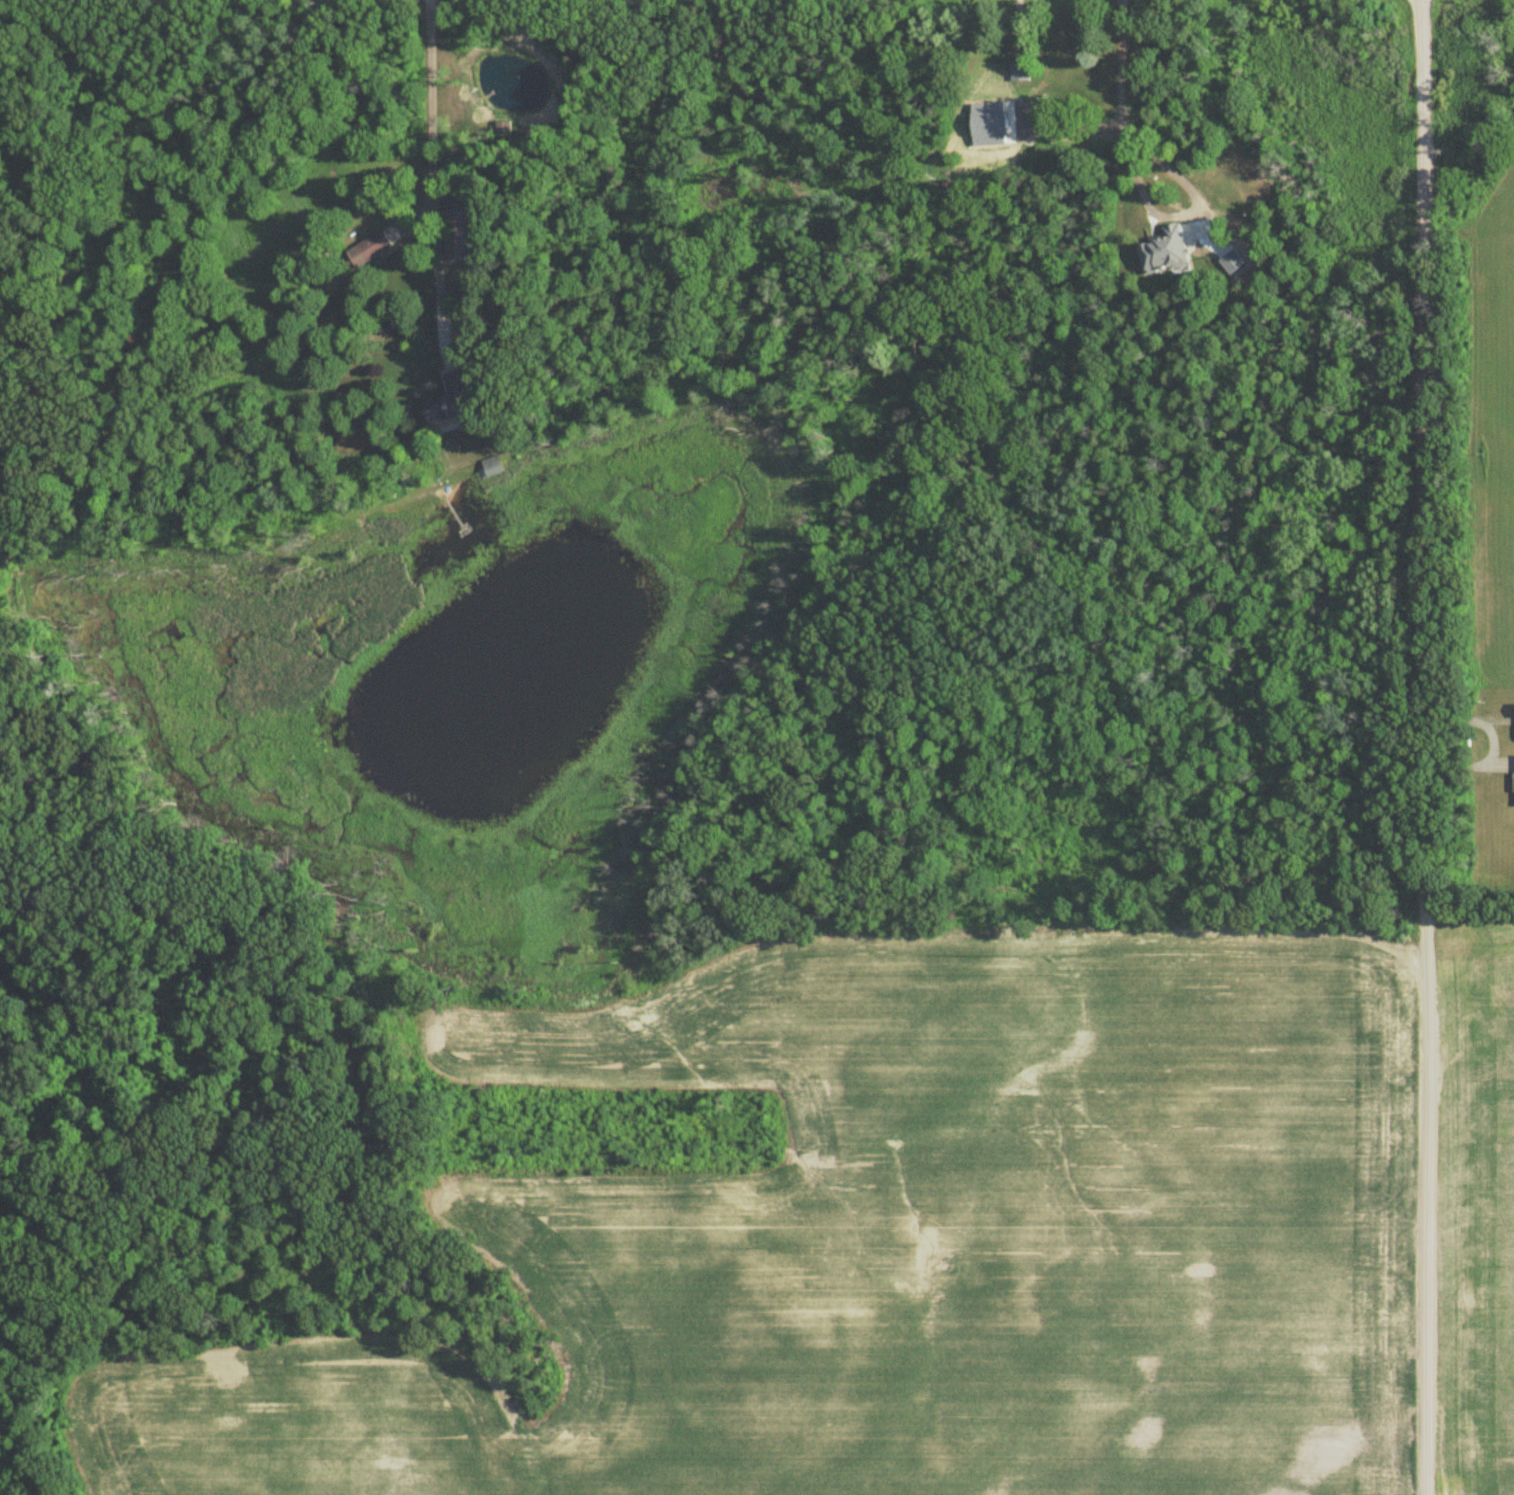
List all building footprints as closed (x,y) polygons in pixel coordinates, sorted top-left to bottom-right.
[(394,250),(385,232),(345,251),(354,269),(394,250)] [(465,370),(446,374),(451,397),(429,402),(433,425),(475,416),(465,370)] [(505,472),(499,455),(483,462),(489,478),(505,472)]
